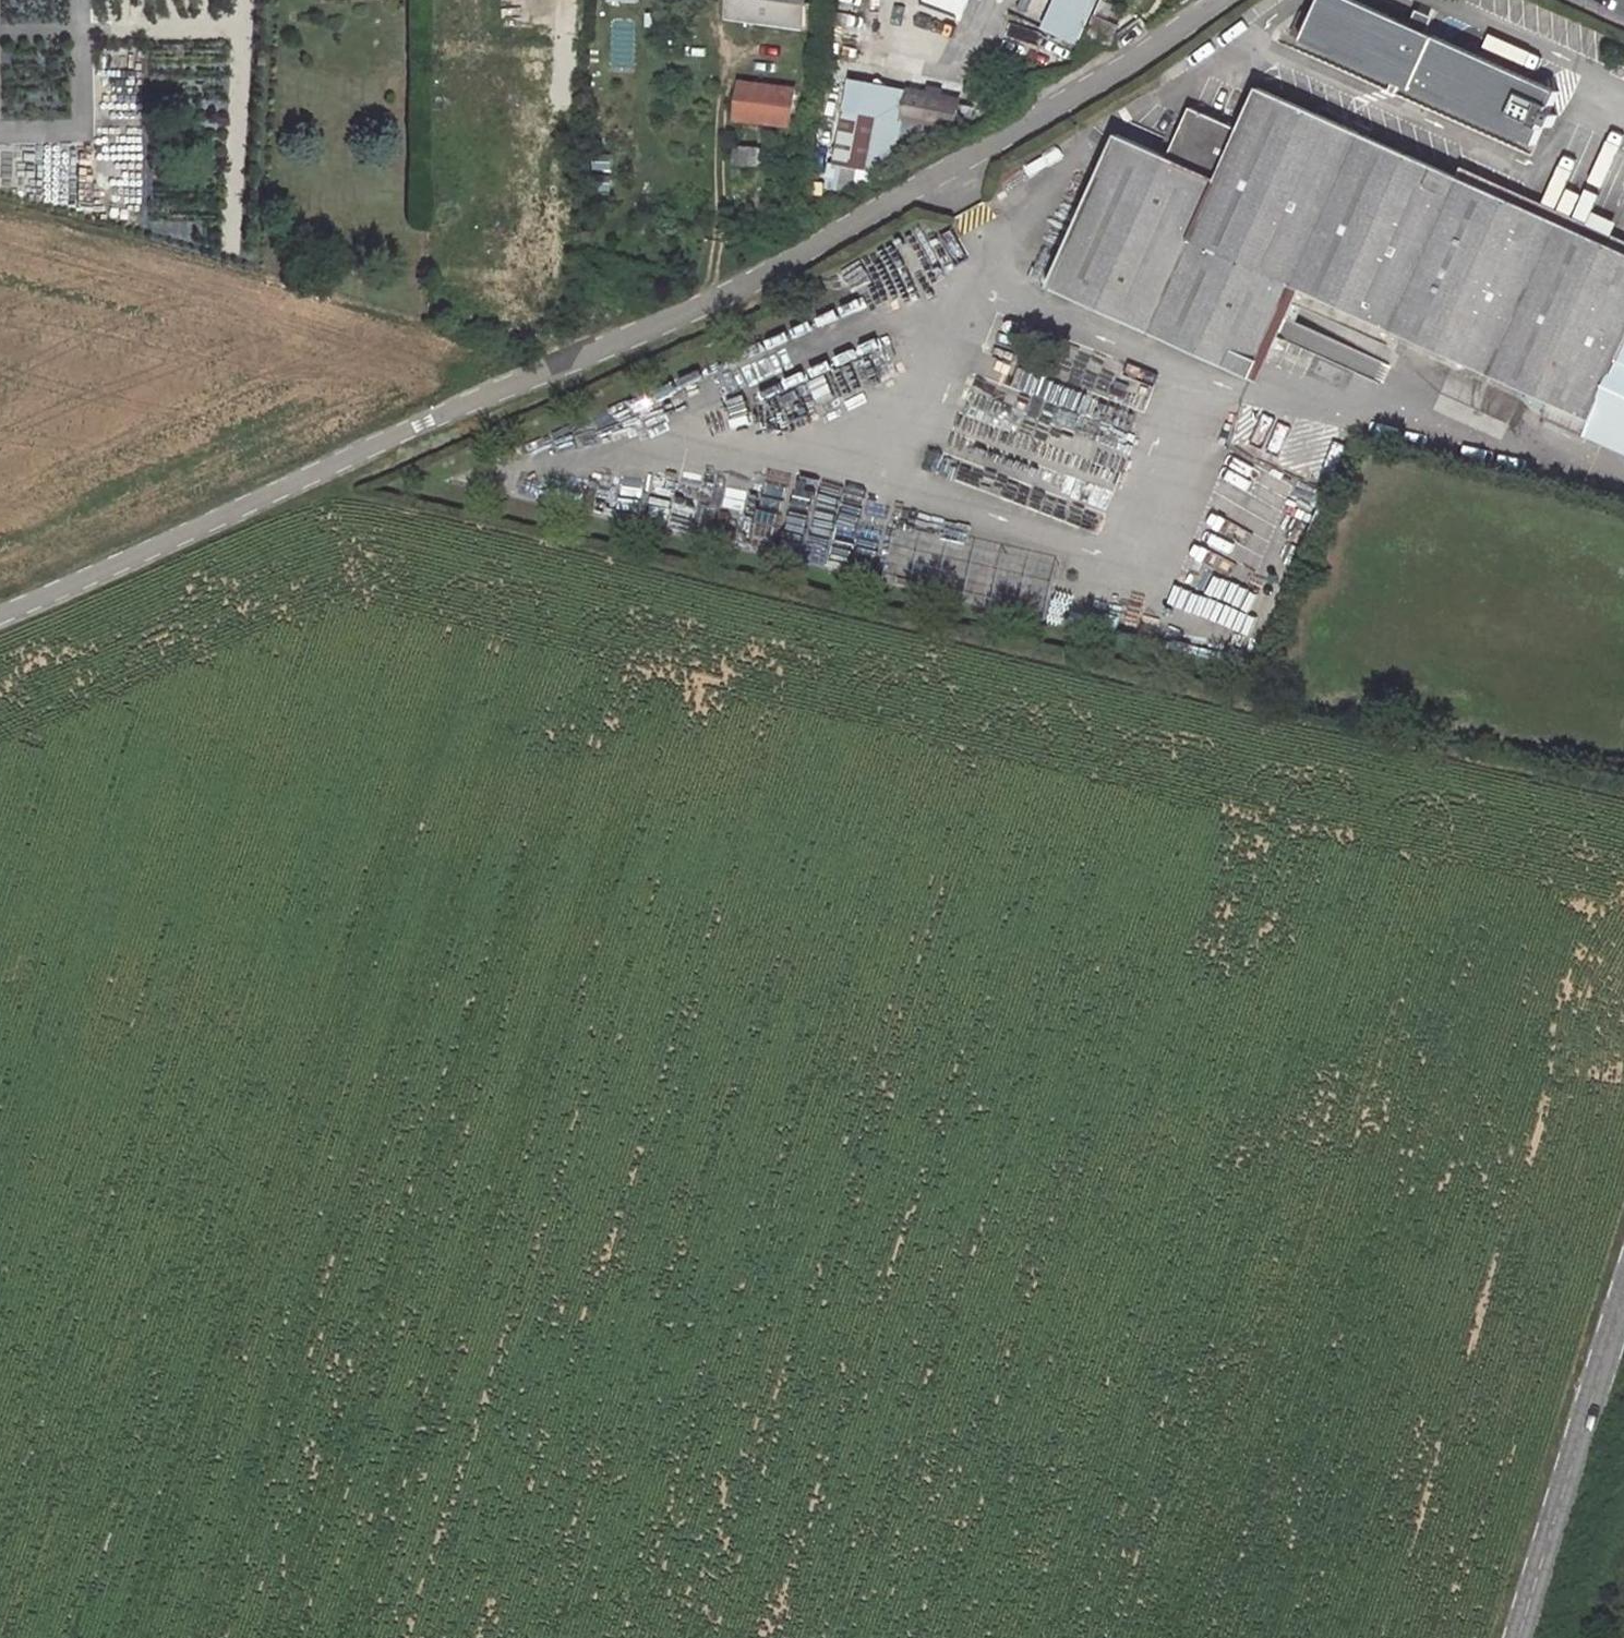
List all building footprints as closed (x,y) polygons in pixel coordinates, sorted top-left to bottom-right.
[(731,18),(776,24),(779,0),(733,0),(731,18)] [(776,24),(803,28),(807,0),(779,0),(776,24)] [(1049,26),(1074,37),(1091,0),(1061,0),(1049,26)] [(1362,0),(1318,0),(1312,13),(1301,37),(1533,142),(1544,118),(1553,123),(1558,112),(1548,108),(1557,87),(1362,0)] [(1292,32),(1301,37),(1312,13),(1303,8),(1292,32)] [(1119,130),(1053,280),(1251,370),(1294,278),(1549,396),(1542,409),(1623,445),(1623,248),(1260,84),(1242,124),(1192,103),(1170,151),(1119,130)] [(794,91),(743,85),(739,120),(790,125),(794,91)] [(960,103),(910,92),(903,123),(953,133),(960,103)] [(1286,320),(1278,333),(1297,345),(1305,332),(1286,320)]
